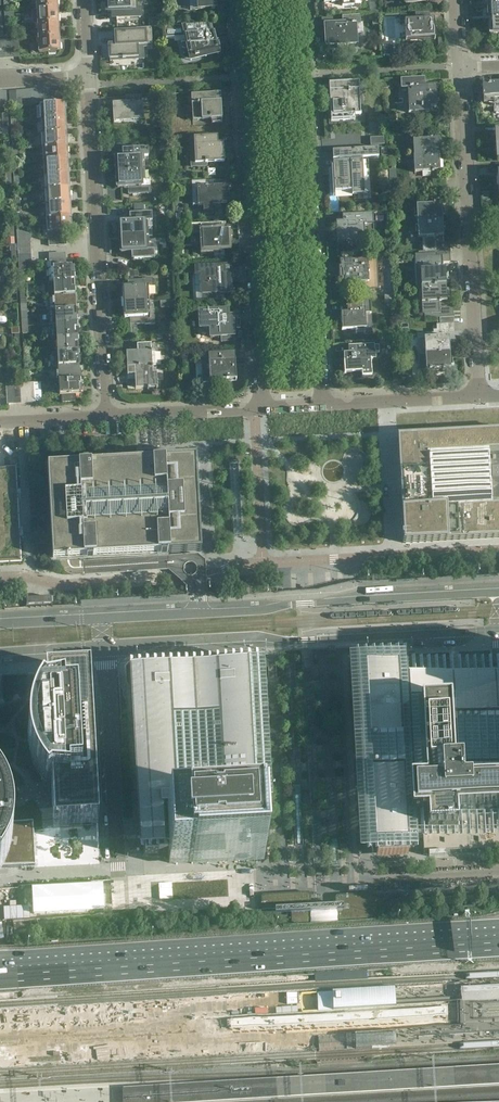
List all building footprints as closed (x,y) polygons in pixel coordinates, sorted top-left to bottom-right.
[(57,0),(36,0),(37,10),(57,9),(57,0)] [(135,4),(130,4),(130,0),(106,0),(106,8),(107,8),(107,13),(115,12),(115,19),(121,19),(121,20),(122,20),(122,19),(141,18),(140,10),(135,11),(135,4)] [(215,0),(198,0),(198,9),(216,8),(215,0)] [(490,6),(490,7),(489,7),(487,7),(488,15),(490,15),(490,20),(498,19),(498,5),(490,6)] [(58,23),(57,9),(37,10),(38,25),(58,23)] [(408,15),(396,16),(397,18),(400,18),(400,22),(405,22),(405,38),(416,38),(416,39),(417,39),(419,39),(419,38),(435,37),(434,20),(430,21),(429,14),(415,15),(415,22),(409,22),(408,15)] [(356,44),(355,33),(362,33),(361,24),(359,25),(359,18),(323,20),(323,27),(326,27),(327,50),(338,50),(337,45),(356,44)] [(490,20),(490,21),(491,35),(498,34),(498,20),(490,20)] [(59,38),(58,23),(38,25),(39,39),(59,38)] [(218,48),(214,33),(212,33),(209,25),(183,27),(189,55),(196,54),(197,57),(218,52),(218,48)] [(152,28),(136,29),(136,33),(134,33),(115,34),(115,37),(116,45),(116,46),(109,46),(110,59),(112,59),(122,58),(122,60),(126,60),(125,58),(136,58),(138,58),(137,46),(151,45),(152,45),(152,37),(152,28)] [(60,52),(59,38),(39,39),(39,53),(49,53),(49,54),(56,54),(55,52),(60,52)] [(384,56),(394,56),(394,41),(384,41),(384,56)] [(436,107),(435,87),(424,87),(424,80),(401,81),(402,89),(408,89),(410,112),(408,112),(409,113),(422,112),(422,109),(423,109),(423,108),(429,108),(436,107)] [(365,122),(363,83),(334,85),(329,85),(329,92),(324,93),(325,103),(328,103),(329,124),(365,122)] [(482,86),(483,96),(482,96),(482,98),(483,98),(483,103),(481,104),(481,108),(494,108),(494,104),(498,103),(498,85),(482,86)] [(66,118),(65,103),(64,97),(60,97),(60,93),(58,94),(57,89),(50,90),(51,101),(51,104),(41,105),(42,119),(66,118)] [(44,103),(43,90),(36,91),(38,103),(44,103)] [(24,106),(23,92),(16,93),(18,107),(24,106)] [(31,105),(30,92),(23,92),(24,106),(31,105)] [(18,107),(16,93),(9,94),(10,107),(18,107)] [(222,123),(220,93),(191,95),(193,121),(211,120),(212,124),(222,123)] [(144,121),(143,104),(142,104),(141,95),(141,96),(126,96),(126,103),(113,104),(113,110),(113,111),(114,123),(144,121)] [(66,132),(66,118),(42,119),(42,133),(66,132)] [(67,146),(66,132),(42,133),(43,147),(67,146)] [(224,162),(223,143),(218,144),(217,137),(189,138),(190,146),(194,145),(195,168),(207,167),(207,163),(224,162)] [(370,146),(384,145),(384,137),(370,138),(370,146)] [(439,155),(438,139),(432,139),(432,138),(430,138),(430,139),(413,140),(414,156),(439,155)] [(68,160),(67,146),(43,147),(44,161),(68,160)] [(144,162),(144,156),(148,156),(148,149),(126,150),(127,157),(115,158),(116,173),(141,171),(141,163),(144,162)] [(364,182),(362,158),(379,157),(378,149),(332,151),(333,160),(339,160),(339,162),(333,162),(335,191),(352,191),(352,195),(365,195),(364,182)] [(440,171),(439,155),(414,156),(415,173),(432,172),(432,173),(434,172),(434,171),(440,171)] [(69,174),(68,160),(44,161),(45,176),(69,174)] [(150,193),(150,180),(142,180),(141,172),(116,173),(117,188),(128,188),(129,195),(150,193)] [(69,188),(69,174),(45,176),(45,190),(69,188)] [(227,203),(226,186),(208,187),(208,186),(205,186),(205,187),(197,188),(199,205),(204,204),(204,210),(204,211),(213,210),(213,209),(212,209),(212,204),(227,203)] [(70,202),(69,188),(45,190),(46,204),(70,202)] [(71,216),(70,202),(46,204),(47,218),(71,216)] [(443,220),(442,204),(436,204),(436,203),(433,203),(434,204),(416,205),(417,221),(443,220)] [(148,228),(147,221),(152,221),(152,214),(130,215),(130,222),(119,223),(120,238),(145,236),(145,228),(148,228)] [(365,242),(364,223),(372,223),(372,215),(343,217),(343,223),(336,224),(337,244),(338,243),(338,246),(346,246),(346,243),(365,242)] [(72,231),(71,216),(47,218),(48,227),(43,227),(44,239),(48,239),(64,238),(64,231),(72,231)] [(443,236),(443,220),(417,221),(418,237),(435,237),(438,237),(437,236),(443,236)] [(229,249),(228,235),(228,230),(230,230),(222,230),(221,224),(226,224),(226,223),(191,225),(191,226),(194,226),(194,232),(202,232),(203,240),(200,240),(200,254),(215,254),(215,250),(229,249)] [(30,241),(32,236),(32,235),(17,231),(17,240),(30,241)] [(149,251),(148,245),(146,245),(145,236),(120,238),(121,253),(132,252),(132,260),(154,258),(154,251),(149,251)] [(31,254),(31,248),(18,248),(18,256),(31,254)] [(31,261),(31,254),(18,256),(19,264),(31,261)] [(369,282),(368,274),(374,273),(373,259),(345,260),(344,260),(344,261),(344,262),(344,263),(343,263),(343,264),(342,264),(342,265),(345,265),(345,267),(339,267),(340,281),(339,281),(339,283),(340,283),(340,291),(350,290),(351,284),(360,283),(360,290),(374,289),(373,282),(369,282)] [(66,267),(66,261),(66,260),(49,261),(50,268),(53,268),(66,267)] [(34,267),(31,261),(19,264),(19,273),(34,267)] [(74,281),(74,267),(66,267),(53,268),(53,270),(51,270),(52,277),(53,277),(53,282),(74,281)] [(232,293),(230,273),(222,274),(222,267),(196,268),(197,275),(201,275),(202,294),(232,293)] [(446,285),(445,269),(439,269),(439,268),(437,269),(420,270),(421,287),(446,285)] [(149,301),(149,287),(153,286),(152,278),(142,279),(142,280),(128,280),(128,287),(123,288),(123,303),(149,301)] [(75,295),(74,281),(53,282),(53,284),(52,285),(52,291),(54,291),(54,297),(75,295)] [(447,301),(446,285),(421,287),(422,303),(439,302),(439,303),(441,303),(441,302),(447,301)] [(76,309),(75,295),(54,297),(54,299),(53,299),(53,305),(55,305),(55,311),(76,309)] [(150,316),(149,301),(123,303),(124,318),(130,318),(130,325),(144,324),(155,324),(155,316),(150,316)] [(366,329),(365,315),(365,310),(370,310),(370,302),(347,304),(348,313),(341,313),(342,330),(356,329),(356,333),(365,333),(365,329),(366,329)] [(77,324),(76,309),(55,311),(55,313),(54,313),(54,319),(55,319),(56,325),(77,324)] [(234,342),(233,317),(233,316),(220,317),(220,311),(199,312),(199,319),(204,319),(204,328),(211,328),(211,337),(210,337),(221,337),(222,342),(234,342)] [(78,338),(77,324),(56,325),(56,330),(55,330),(55,337),(56,337),(56,339),(78,338)] [(450,354),(449,337),(443,338),(443,337),(441,337),(441,338),(424,339),(425,355),(450,354)] [(78,352),(78,338),(56,339),(57,344),(55,344),(56,351),(57,351),(57,353),(78,352)] [(152,366),(152,353),(155,353),(155,344),(137,345),(137,346),(138,352),(126,353),(127,368),(136,368),(136,367),(152,366)] [(372,372),(371,360),(376,360),(375,352),(374,352),(374,346),(349,347),(350,354),(345,354),(345,361),(344,361),(345,373),(362,372),(362,376),(372,376),(372,372)] [(79,366),(78,352),(57,353),(57,358),(56,358),(56,365),(58,365),(58,367),(79,366)] [(236,379),(235,360),(223,361),(223,360),(222,360),(222,354),(223,354),(205,355),(206,370),(209,370),(210,381),(226,380),(229,380),(236,379)] [(451,370),(450,354),(425,355),(425,371),(443,370),(443,371),(445,371),(445,370),(451,370)] [(80,380),(79,366),(58,367),(58,373),(57,373),(57,379),(59,379),(59,381),(80,380)] [(157,388),(157,373),(153,374),(152,369),(156,368),(156,366),(152,366),(136,367),(136,368),(127,368),(127,373),(130,373),(130,380),(128,380),(128,387),(135,387),(135,389),(156,388),(157,388)] [(81,394),(80,380),(59,381),(59,387),(58,387),(58,393),(59,393),(59,395),(64,395),(64,397),(71,396),(70,395),(81,394)] [(398,449),(402,449),(402,463),(399,463),(403,543),(498,538),(498,502),(495,502),(494,493),(498,493),(498,467),(492,468),(491,457),(498,456),(498,430),(397,436),(398,449)] [(198,491),(198,489),(196,457),(180,458),(156,459),(146,460),(137,460),(48,465),(48,480),(49,497),(51,526),(52,544),(53,559),(201,551),(199,518),(200,516),(200,515),(201,513),(201,511),(201,510),(201,508),(201,506),(201,504),(201,502),(201,500),(201,499),(200,496),(200,494),(199,492),(198,491)] [(233,532),(233,536),(243,536),(243,532),(239,462),(229,462),(233,532)] [(38,598),(26,599),(26,608),(51,606),(51,598),(38,598)] [(313,650),(301,651),(302,668),(314,668),(313,650)] [(442,677),(441,658),(420,659),(422,681),(398,682),(396,654),(365,655),(365,667),(362,668),(367,761),(366,762),(365,762),(365,763),(364,764),(364,765),(364,766),(365,767),(365,768),(366,768),(366,769),(367,769),(368,769),(372,847),(375,847),(376,859),(408,857),(406,835),(423,834),(424,852),(498,848),(498,674),(442,677)] [(256,765),(249,659),(216,662),(216,670),(213,670),(213,669),(212,668),(211,668),(210,668),(209,668),(208,668),(208,669),(207,669),(207,670),(207,671),(168,673),(168,665),(129,667),(142,857),(158,856),(158,855),(167,855),(168,868),(192,866),(192,867),(265,863),(262,818),(261,818),(261,811),(254,811),(253,795),(254,795),(255,795),(255,794),(256,794),(256,793),(257,792),(257,791),(257,790),(256,789),(256,788),(255,788),(255,787),(254,787),(253,787),(252,765),(256,765)] [(28,730),(28,736),(28,742),(29,748),(30,754),(31,760),(33,766),(36,772),(39,777),(43,782),(46,787),(50,785),(51,785),(52,808),(52,812),(53,815),(53,819),(53,828),(83,827),(83,828),(84,829),(85,830),(86,831),(87,831),(88,830),(90,830),(90,829),(91,828),(91,826),(97,826),(97,825),(96,803),(95,792),(95,784),(89,672),(45,674),(46,695),(45,695),(41,693),(38,698),(35,703),(33,708),(31,713),(30,719),(29,725),(28,730)] [(10,824),(23,823),(21,818),(20,813),(20,810),(19,808),(19,807),(19,804),(19,801),(19,800),(19,799),(20,796),(20,794),(20,792),(2,793),(1,788),(0,787),(0,873),(2,869),(19,868),(13,834),(10,834),(10,832),(10,829),(10,824)] [(343,790),(286,793),(289,872),(347,870),(343,790)] [(307,893),(285,894),(285,902),(270,902),(269,895),(264,895),(263,895),(262,896),(261,897),(261,898),(262,910),(291,908),(292,925),(312,923),(312,922),(311,896),(311,895),(310,894),(309,893),(308,893),(307,893)] [(285,902),(285,894),(269,895),(270,902),(285,902)] [(363,907),(362,894),(349,895),(350,908),(363,907)] [(350,908),(349,895),(338,896),(337,896),(336,896),(336,897),(335,898),(335,899),(336,909),(350,908)] [(396,1009),(395,990),(318,994),(319,1013),(396,1009)] [(212,1018),(211,996),(0,1008),(0,1030),(212,1018)] [(0,1048),(0,1070),(215,1058),(213,1035),(0,1048)] [(106,1084),(0,1090),(0,1101),(107,1101),(106,1084)]
